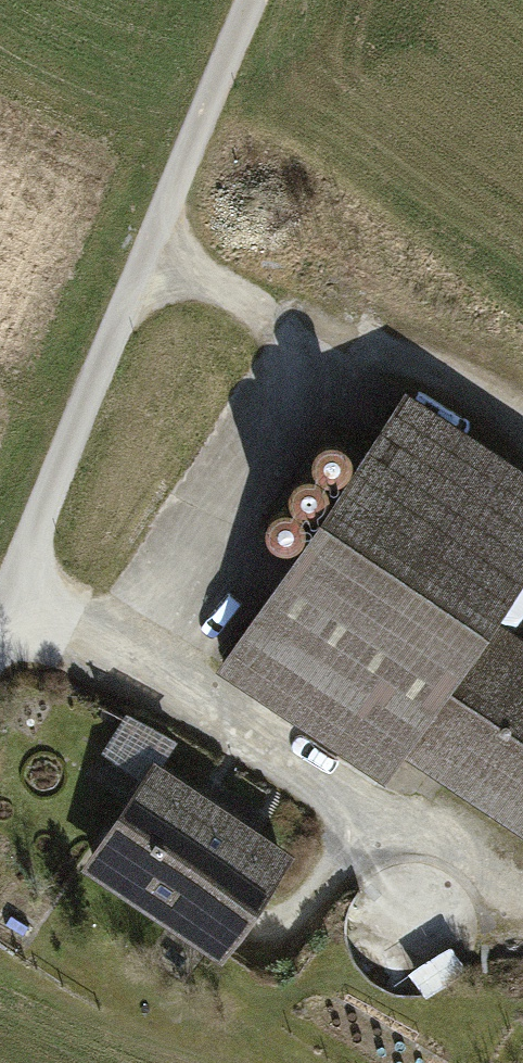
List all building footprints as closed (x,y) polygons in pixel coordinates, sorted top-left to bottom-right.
[(246,632),(522,821),(522,650),(476,619),(522,550),(522,480),(405,400),(246,632)] [(284,851),(155,764),(88,862),(217,949),(284,851)] [(464,972),(447,946),(406,973),(424,999),(464,972)]
